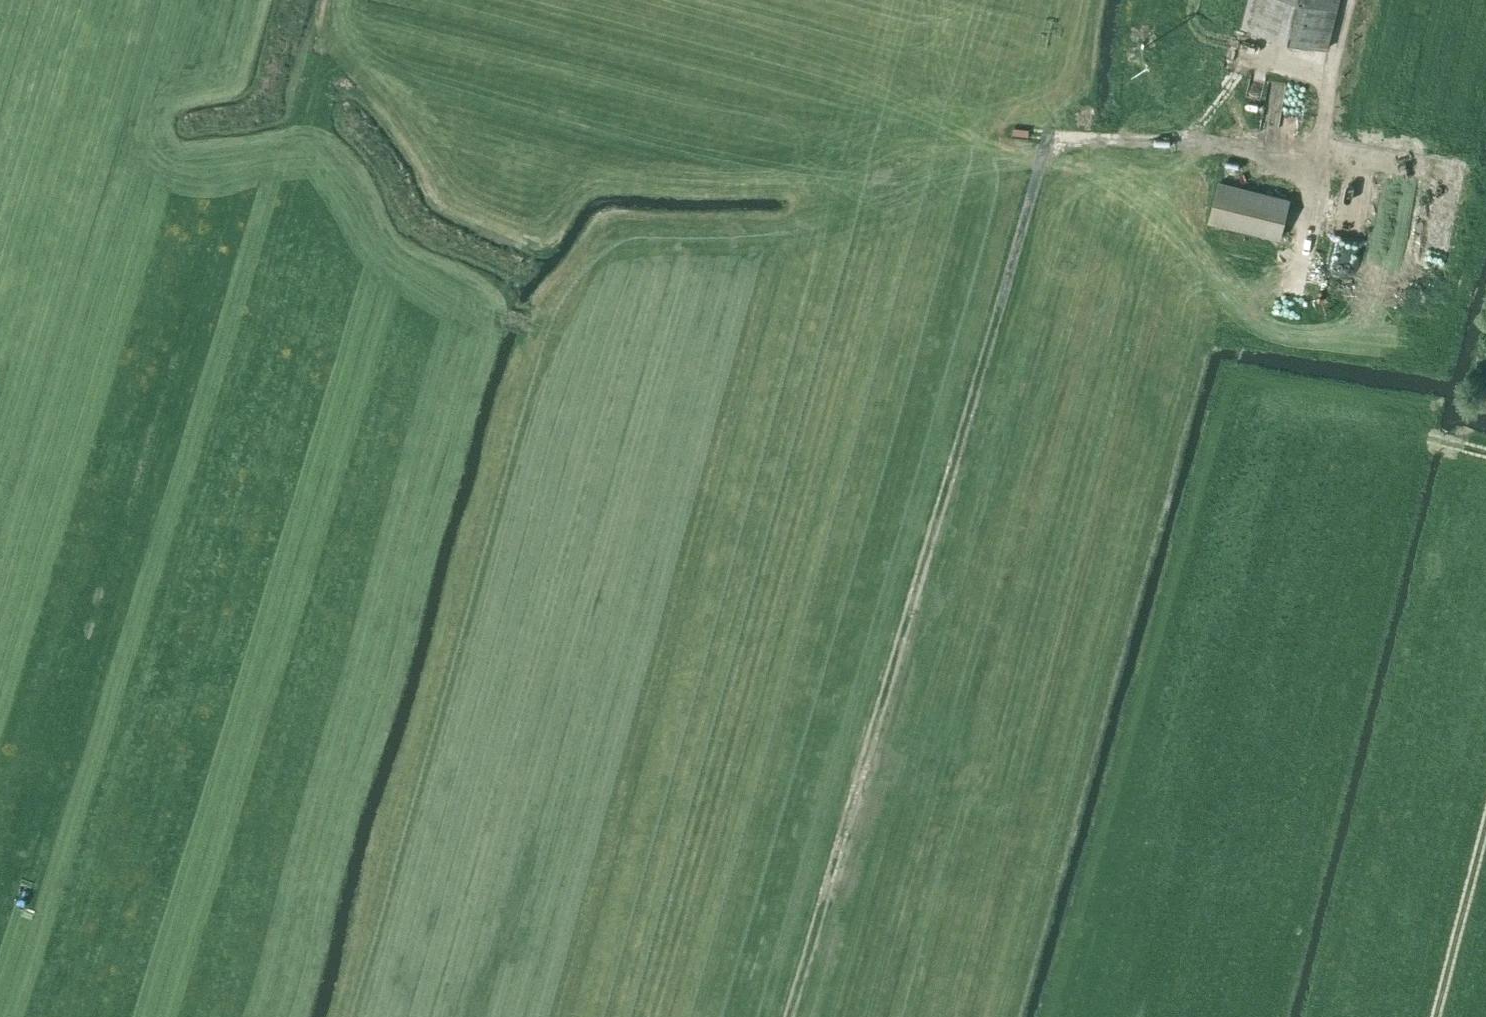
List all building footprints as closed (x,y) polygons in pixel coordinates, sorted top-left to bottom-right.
[(1336,10),(1339,0),(1248,0),(1241,27),(1327,48),(1336,10)] [(1210,219),(1280,237),(1289,198),(1219,181),(1210,219)]
